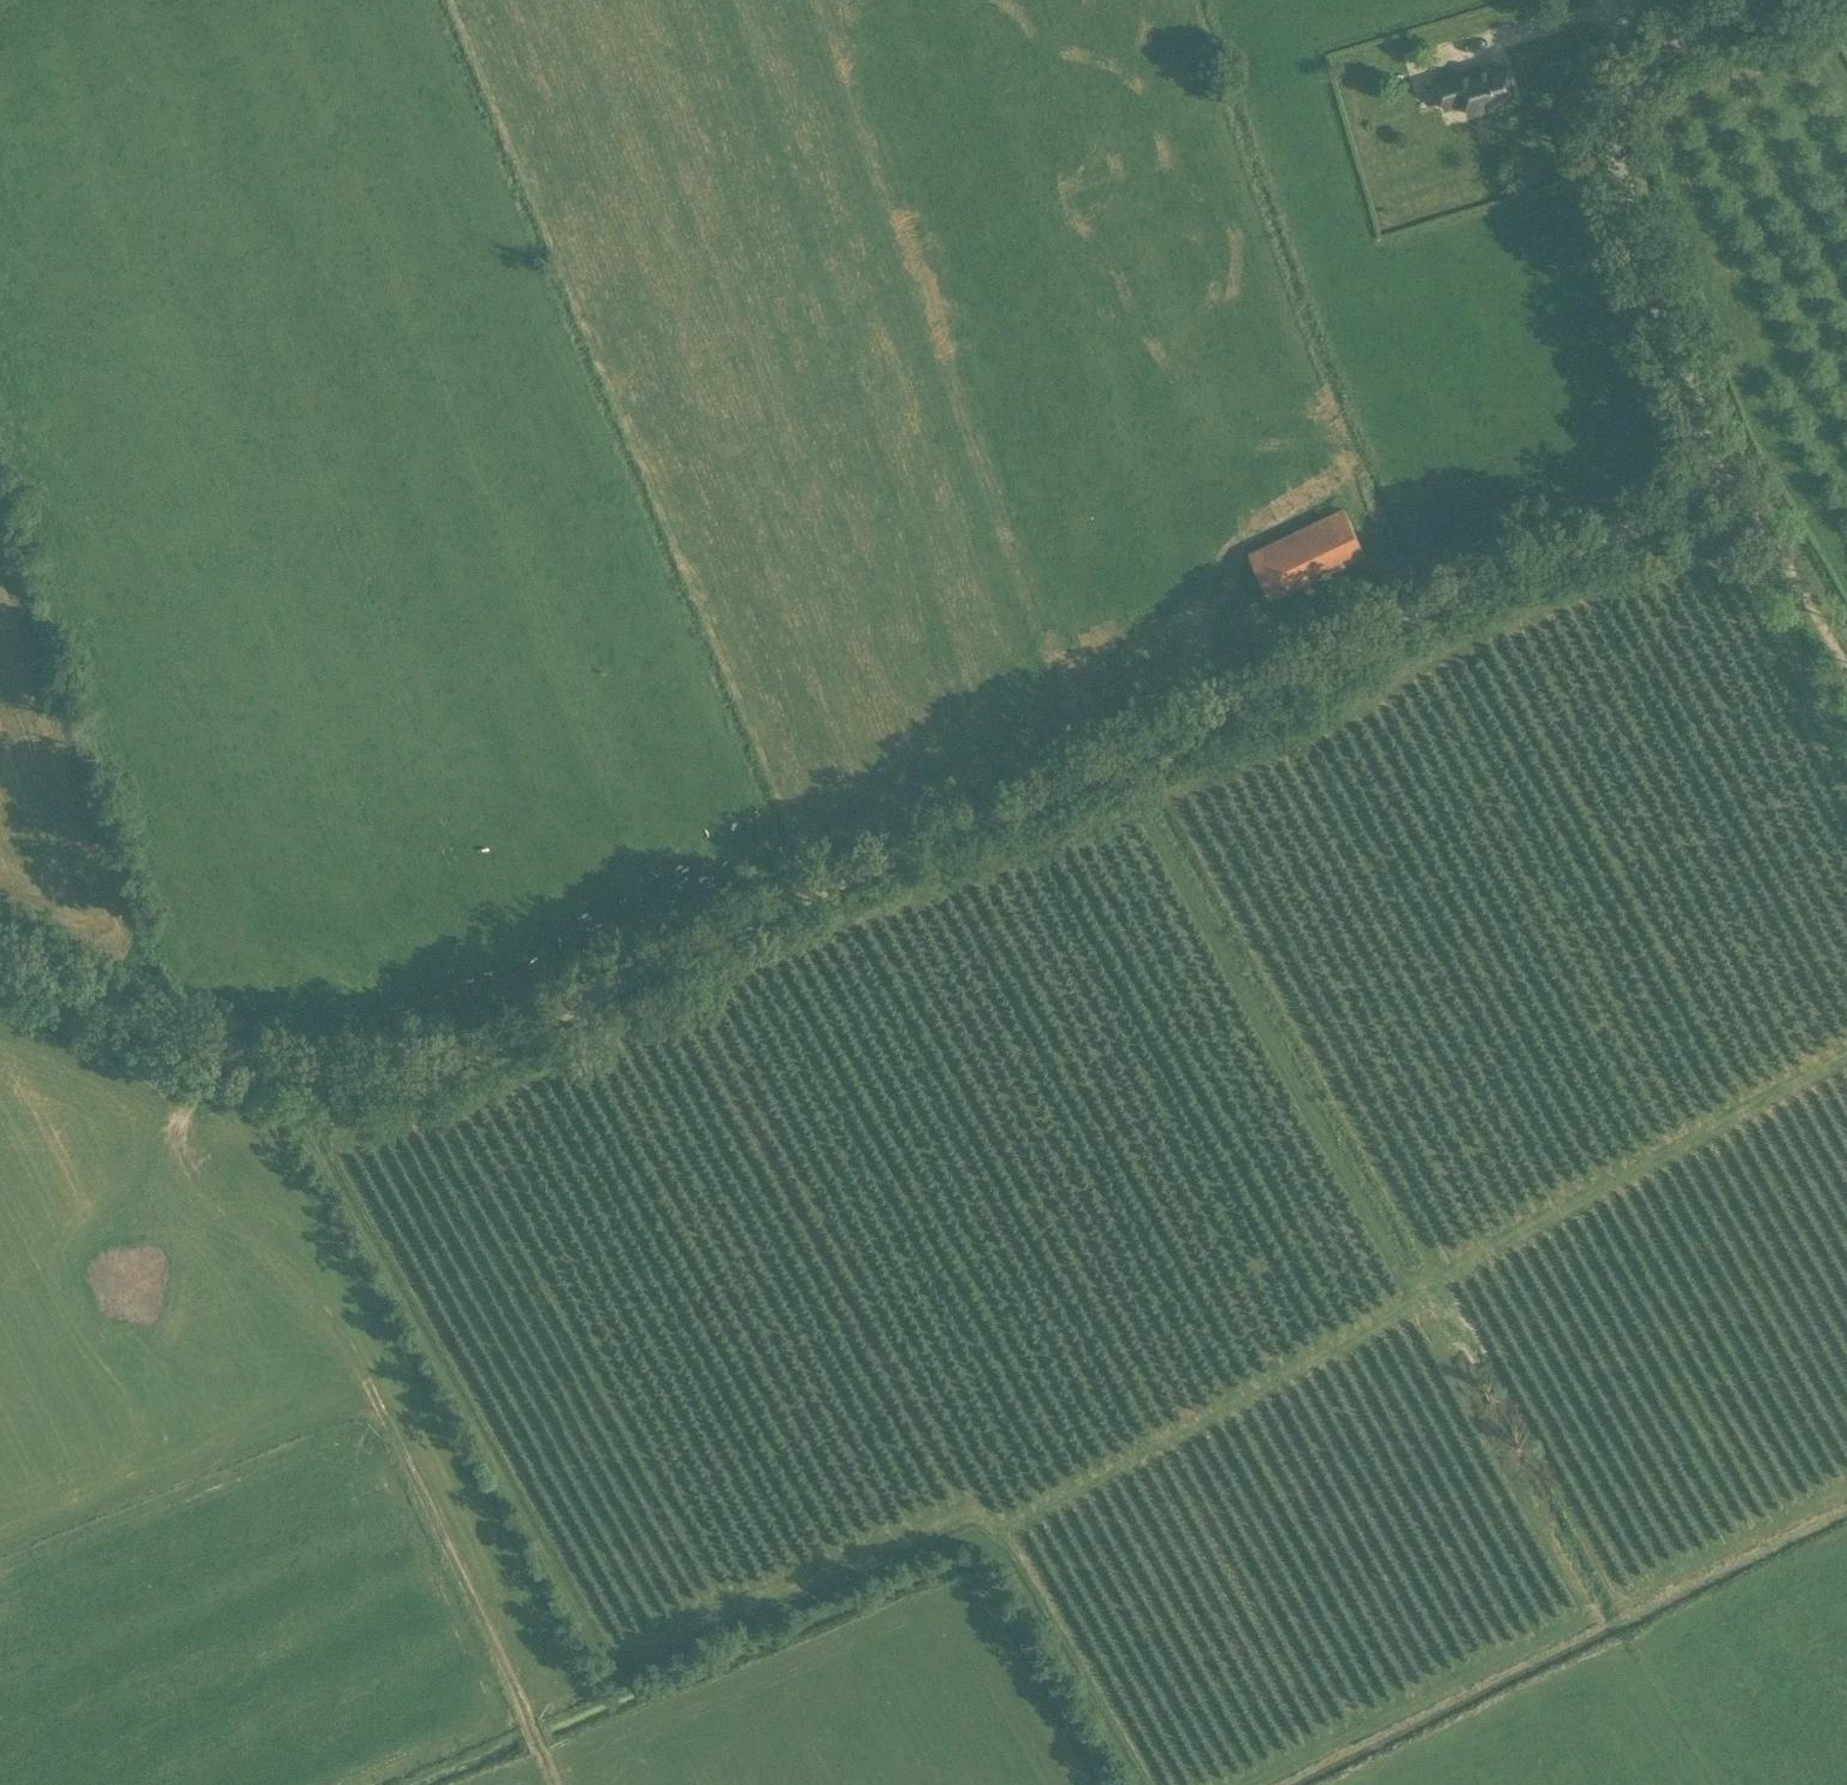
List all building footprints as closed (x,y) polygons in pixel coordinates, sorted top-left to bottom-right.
[(1466,100),(1469,112),(1514,98),(1502,62),(1473,71),(1471,67),(1435,79),(1444,106),(1466,100)] [(1249,552),(1269,595),(1363,550),(1343,507),(1249,552)]
